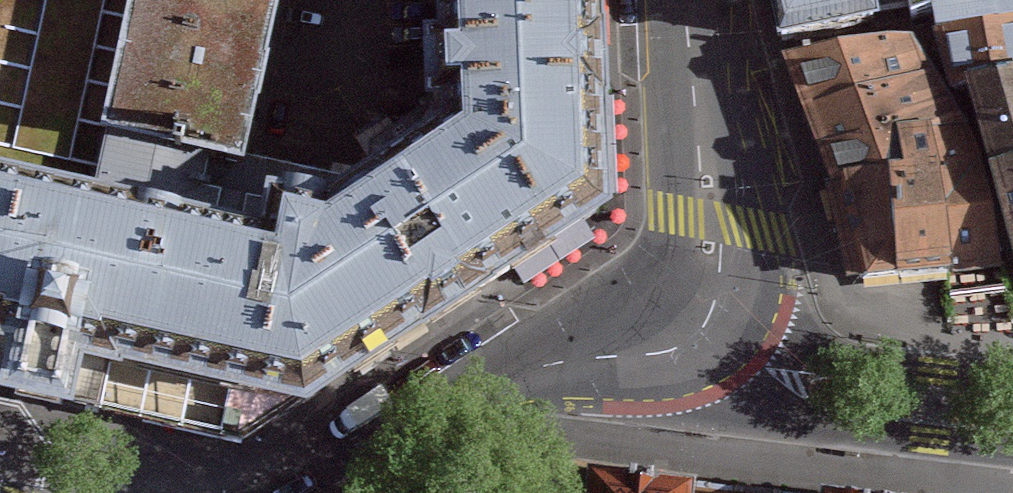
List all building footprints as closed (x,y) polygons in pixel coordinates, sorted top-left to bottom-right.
[(96,184),(100,166),(109,123),(134,0),(0,0),(0,165),(96,184)] [(262,0),(134,0),(109,123),(229,149),(262,0)] [(604,196),(598,0),(448,0),(452,107),(604,196)] [(775,52),(881,32),(878,2),(889,0),(768,0),(775,52)] [(913,25),(931,21),(959,15),(957,0),(959,0),(906,0),(913,25)] [(931,21),(951,90),(964,85),(1012,74),(1012,0),(959,0),(957,0),(959,15),(931,21)] [(897,135),(959,121),(909,41),(836,45),(787,56),(831,181),(899,174),(897,135)] [(964,85),(973,118),(1011,276),(1012,285),(1012,74),(964,85)] [(275,184),(269,220),(239,437),(604,196),(452,107),(353,175),(324,194),(275,184)] [(899,174),(831,181),(845,286),(1011,276),(973,118),(959,121),(897,135),(899,174)] [(229,149),(109,123),(100,166),(96,184),(269,220),(275,184),(324,194),(353,175),(229,149)] [(239,437),(269,220),(96,184),(0,165),(0,390),(239,437)] [(602,479),(601,492),(730,492),(602,479)]
